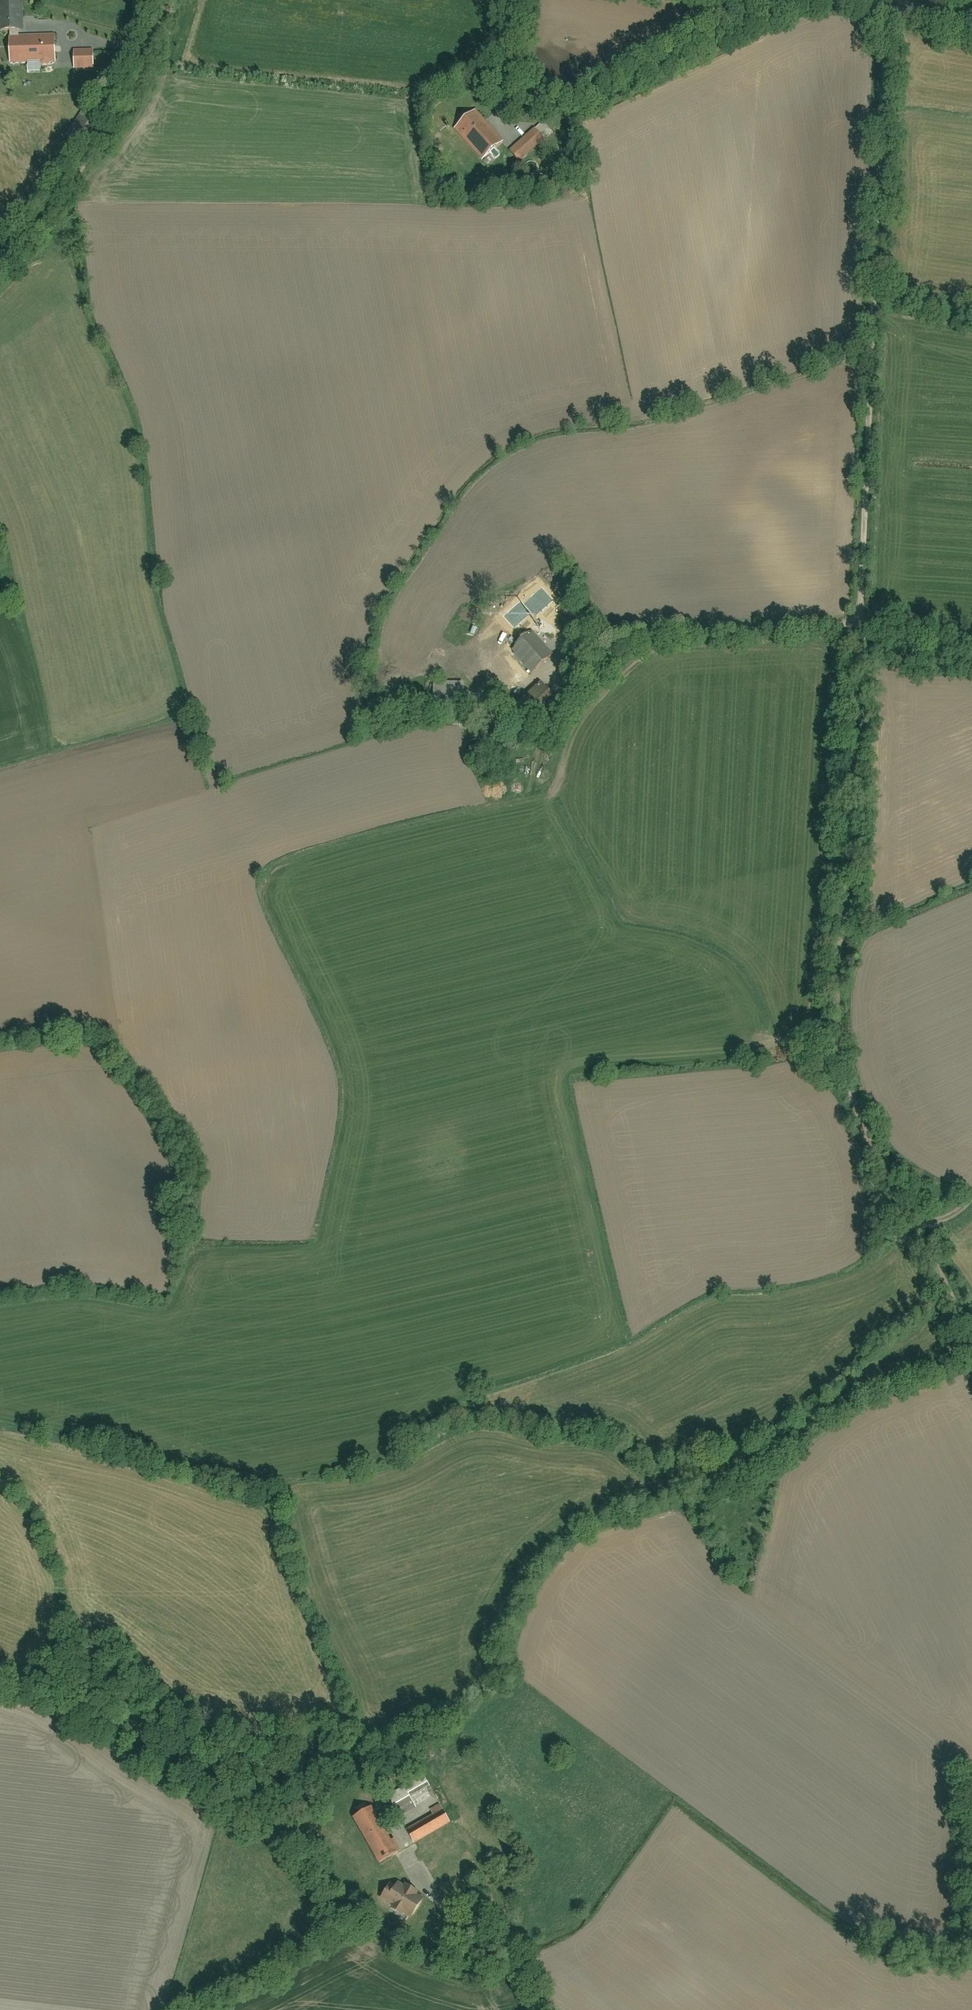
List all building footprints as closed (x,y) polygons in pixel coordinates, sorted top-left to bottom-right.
[(10,63),(56,63),(56,38),(28,38),(28,6),(0,6),(0,33),(10,33),(10,63)] [(96,48),(75,48),(75,71),(101,71),(101,56),(96,56),(96,48)] [(85,110),(68,132),(78,140),(86,130),(90,133),(99,122),(85,110)] [(474,112),(456,129),(487,161),(505,144),(474,112)] [(542,139),(533,129),(510,150),(518,160),(542,139)] [(536,604),(465,670),(477,683),(503,658),(507,662),(508,663),(515,656),(531,673),(550,655),(531,635),(549,618),(536,604)] [(540,682),(508,710),(526,732),(559,705),(540,682)] [(421,684),(421,708),(460,708),(460,684),(421,684)] [(424,1809),(414,1793),(431,1783),(426,1775),(390,1797),(405,1821),(424,1809)] [(379,1864),(397,1853),(371,1810),(354,1821),(379,1864)] [(411,1849),(453,1823),(445,1810),(403,1836),(411,1849)] [(398,1879),(383,1903),(414,1922),(429,1898),(398,1879)]
